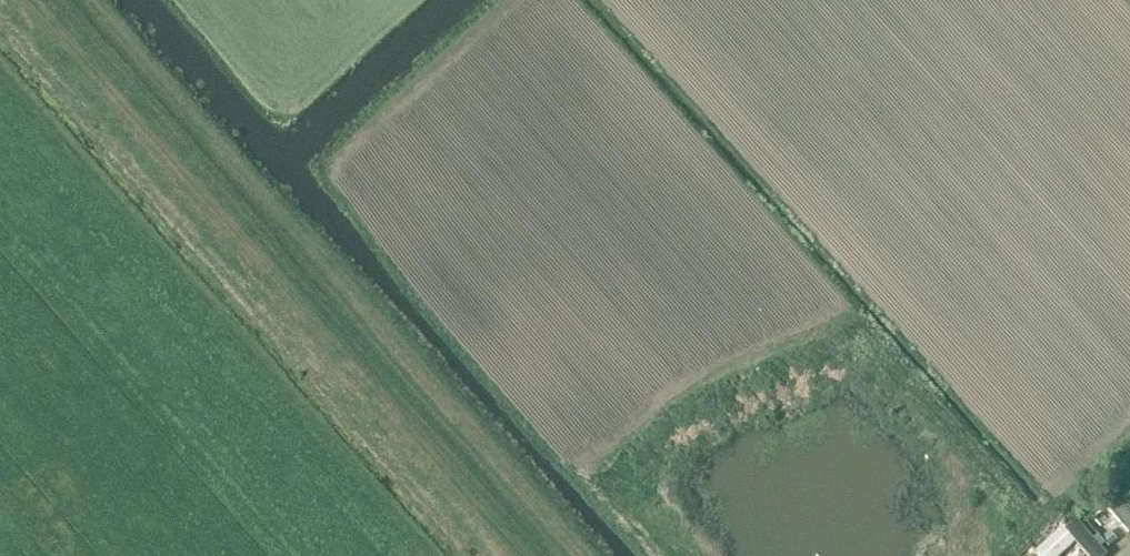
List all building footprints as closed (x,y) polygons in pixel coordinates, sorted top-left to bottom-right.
[(1101,502),(1123,530),(1129,524),(1129,510),(1115,491),(1101,502)] [(1040,555),(1050,555),(1073,540),(1061,522),(1031,544),(1040,555)]
